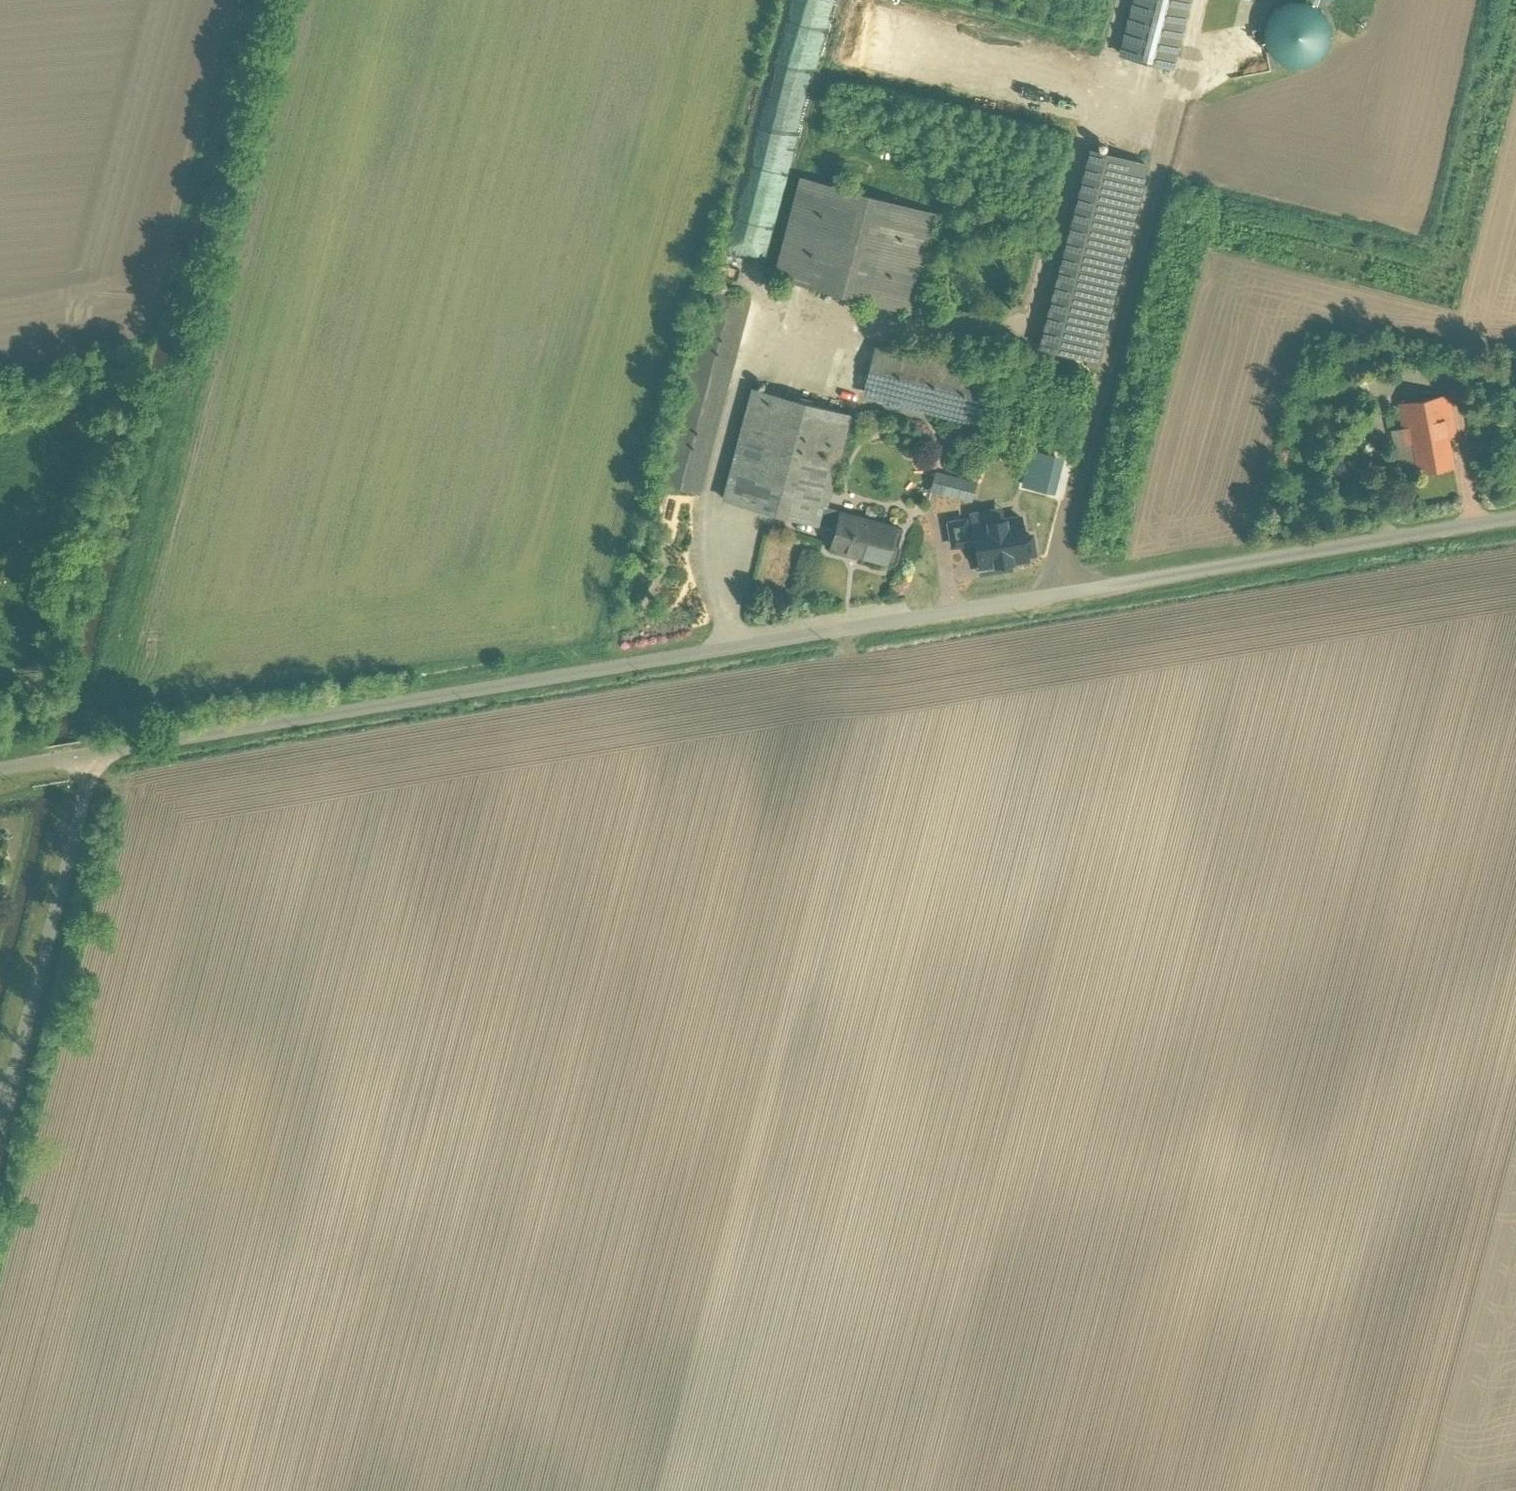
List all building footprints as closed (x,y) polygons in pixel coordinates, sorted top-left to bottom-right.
[(1174,65),(1191,0),(1131,0),(1118,51),(1174,65)] [(1289,62),(1299,63),(1310,60),(1318,54),(1324,45),(1327,35),(1326,24),(1322,15),(1314,7),(1304,3),(1294,2),(1284,5),(1275,11),(1269,20),(1266,30),(1267,40),(1272,50),(1279,57),(1289,62)] [(782,60),(789,60),(787,72),(813,74),(815,52),(798,50),(797,52),(783,50),(782,60)] [(763,134),(799,140),(809,78),(773,72),(763,134)] [(1038,344),(1098,360),(1152,160),(1091,144),(1038,344)] [(938,210),(799,172),(771,274),(911,311),(938,210)] [(738,380),(756,296),(721,288),(709,343),(724,346),(717,376),(738,380)] [(988,369),(877,342),(864,393),(976,420),(988,369)] [(852,410),(751,382),(719,496),(821,524),(852,410)] [(1402,471),(1454,462),(1449,434),(1458,432),(1451,390),(1400,399),(1405,424),(1394,426),(1402,471)] [(932,489),(974,499),(980,474),(938,464),(932,489)] [(826,542),(891,561),(902,522),(837,503),(826,542)]
